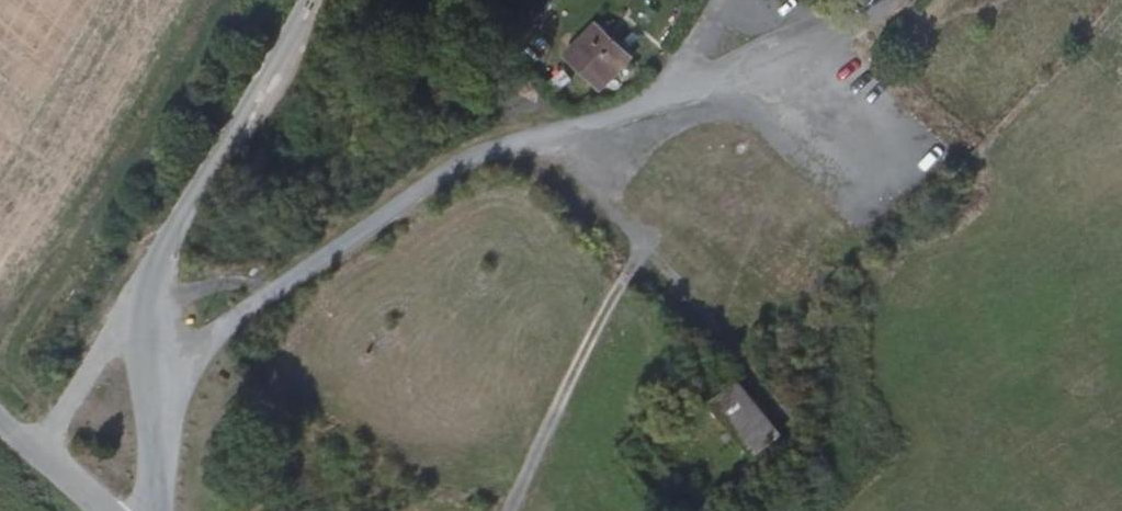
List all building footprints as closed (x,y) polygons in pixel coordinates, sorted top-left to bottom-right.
[(624,60),(594,28),(558,60),(590,94),(624,60)] [(750,458),(780,437),(741,383),(711,405),(729,431),(720,437),(727,447),(737,440),(750,458)]
